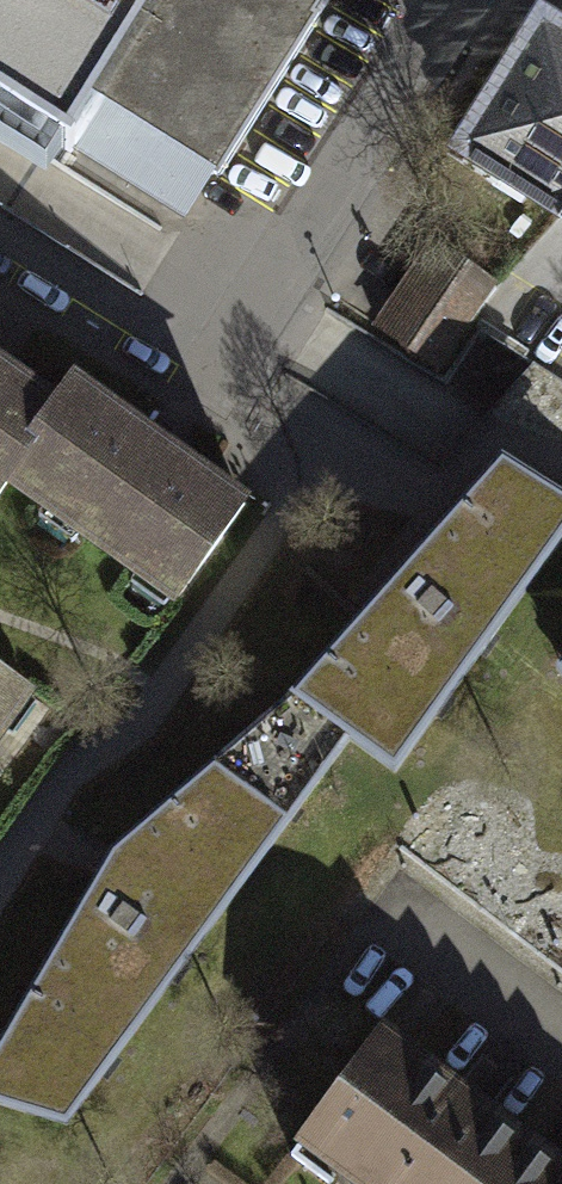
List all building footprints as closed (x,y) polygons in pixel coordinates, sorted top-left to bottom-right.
[(66,150),(70,144),(187,218),(318,13),(298,0),(0,0),(0,108),(66,150)] [(561,240),(561,44),(536,28),(446,172),(560,243),(561,240)] [(492,291),(425,247),(368,335),(435,379),(492,291)] [(3,491),(169,610),(245,503),(135,424),(72,380),(53,407),(0,369),(0,495),(3,491)] [(292,711),(350,753),(393,785),(561,554),(561,516),(500,478),(415,573),(292,711)] [(33,692),(0,668),(0,739),(33,692)] [(283,836),(350,753),(292,711),(208,782),(283,836)] [(283,836),(208,782),(121,854),(106,880),(0,1062),(0,1126),(65,1149),(283,836)] [(374,1051),(287,1167),(310,1183),(553,1183),(374,1051)]
